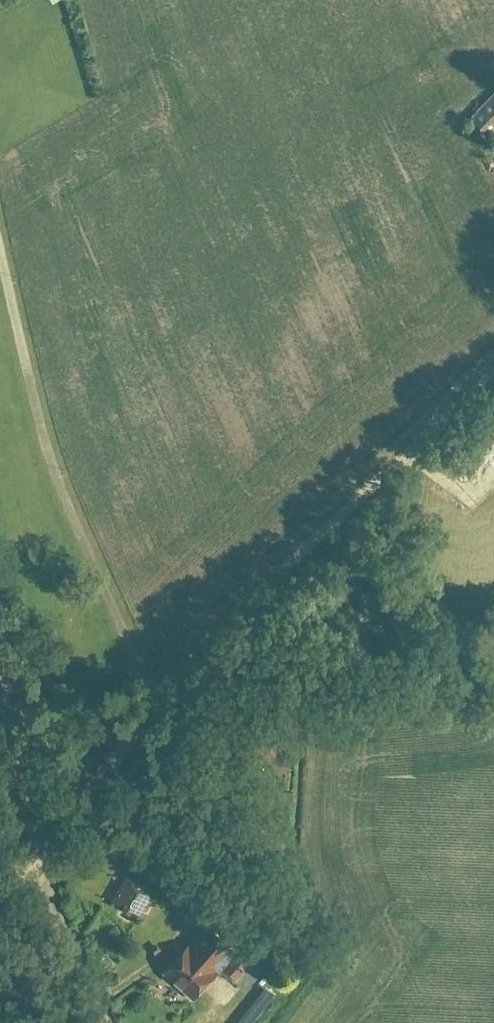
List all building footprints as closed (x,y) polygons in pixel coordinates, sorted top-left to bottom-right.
[(472,118),(490,136),(493,132),(493,95),(472,118)] [(409,622),(396,583),(373,591),(386,629),(409,622)] [(492,661),(493,660),(493,633),(482,639),(492,661)] [(163,860),(138,848),(128,870),(140,875),(145,865),(158,871),(163,860)] [(157,894),(129,878),(115,902),(127,908),(130,913),(142,920),(157,894)] [(231,947),(226,942),(207,925),(165,973),(189,994),(231,947)] [(250,963),(239,953),(223,970),(234,980),(250,963)]
